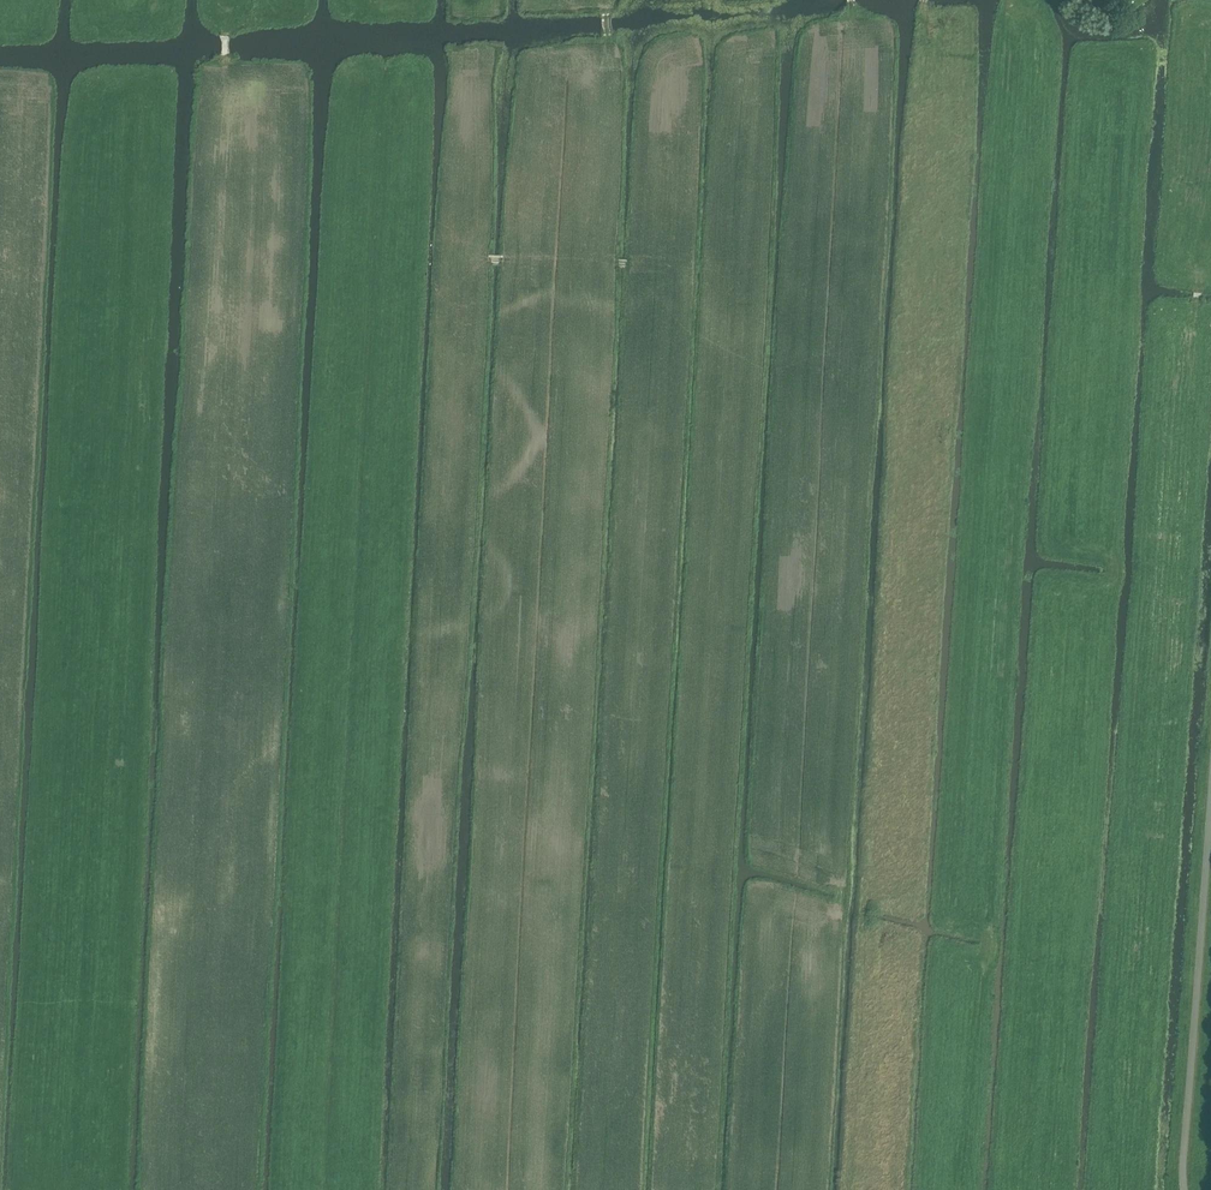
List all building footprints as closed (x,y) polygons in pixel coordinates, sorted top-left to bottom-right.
[(1110,18),(1126,9),(1121,0),(1118,0),(1114,3),(1112,0),(1111,0),(1107,3),(1109,6),(1105,8),(1110,18)]
